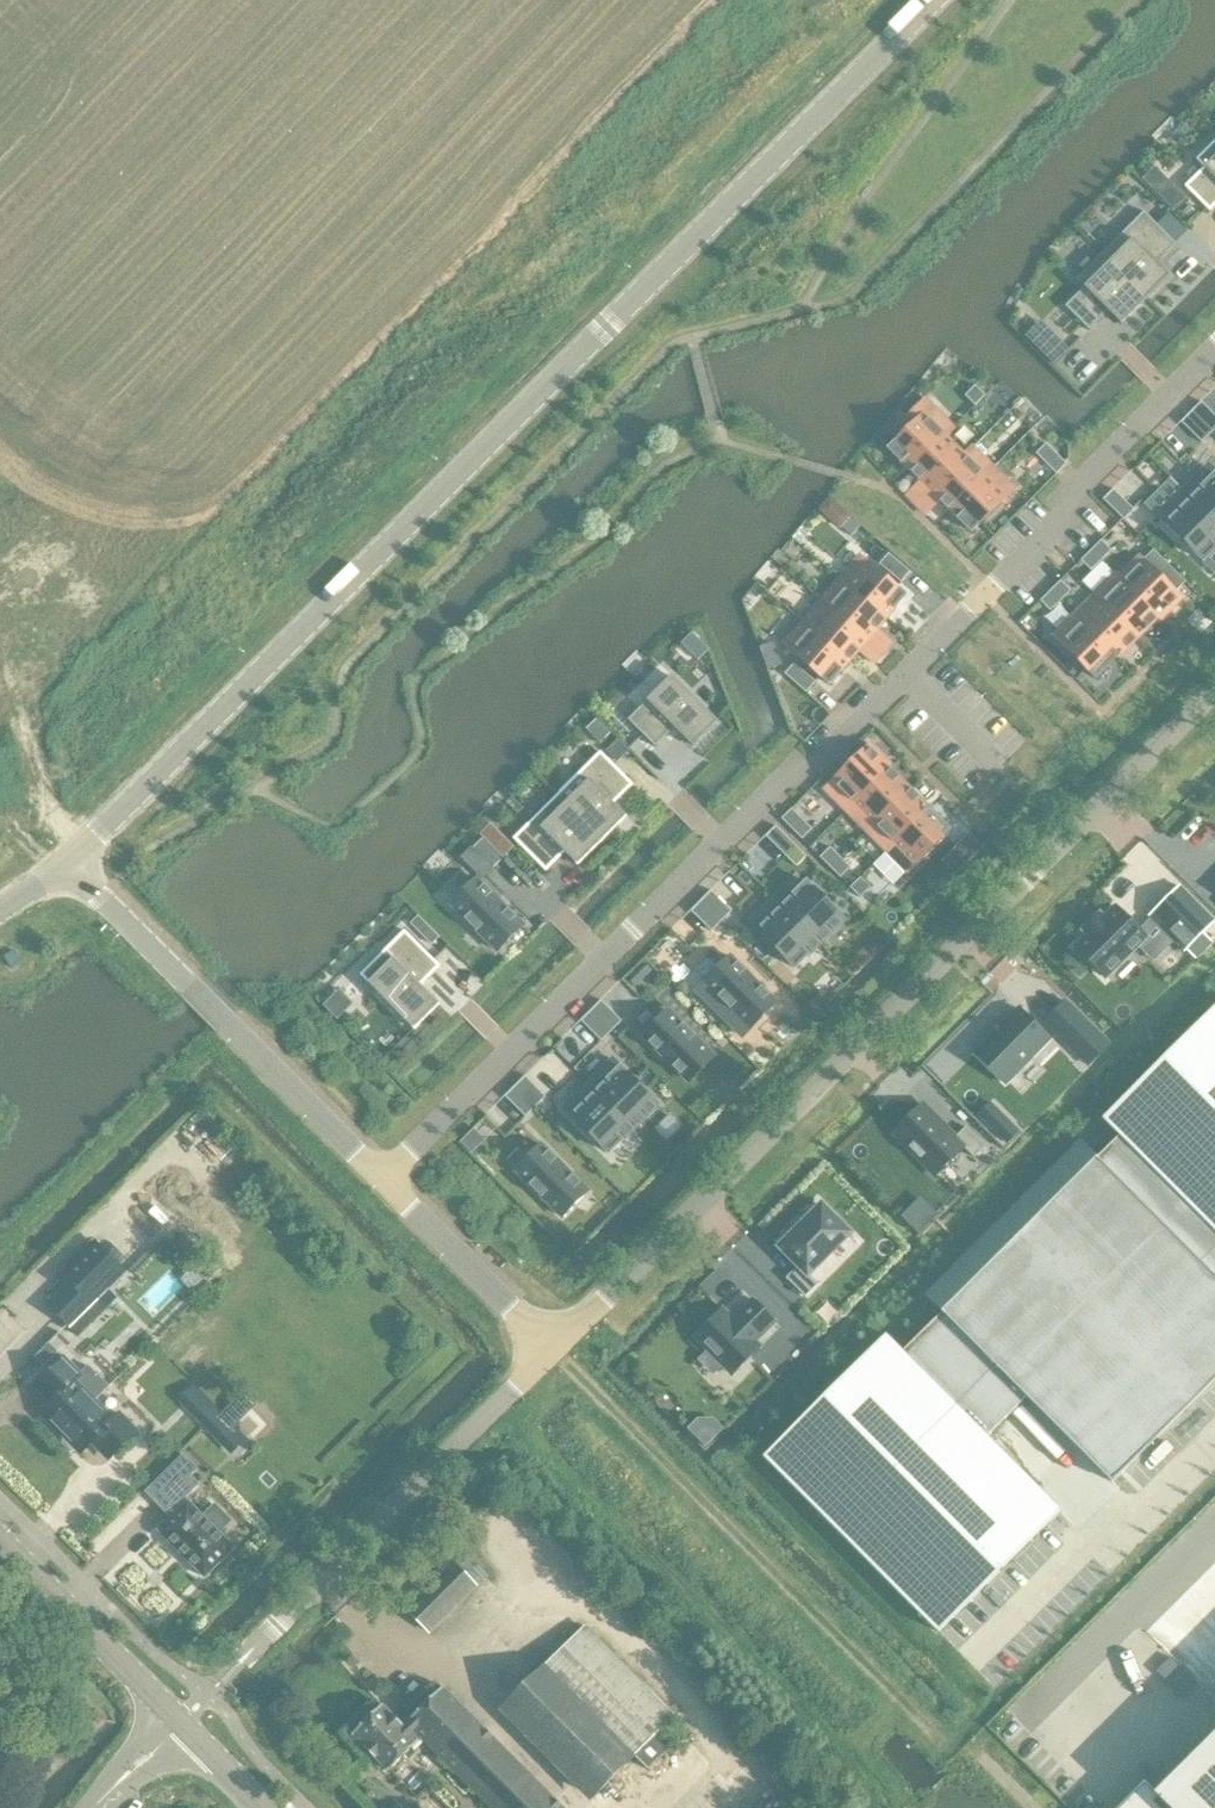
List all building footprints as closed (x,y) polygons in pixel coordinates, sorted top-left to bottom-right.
[(1184,188),(1210,211),(1214,206),(1214,141),(1195,161),(1203,169),(1184,188)] [(1174,188),(1162,200),(1173,211),(1185,198),(1174,188)] [(1101,255),(1146,300),(1170,276),(1158,263),(1176,244),(1144,212),(1101,255)] [(1146,300),(1101,255),(1076,279),(1084,288),(1065,306),(1089,331),(1108,312),(1122,325),(1146,300)] [(1056,336),(1041,352),(1056,366),(1071,351),(1056,336)] [(965,396),(975,406),(985,396),(975,386),(965,396)] [(1192,413),(1212,433),(1214,430),(1214,416),(1202,402),(1192,413)] [(900,423),(889,433),(898,441),(890,449),(910,471),(953,428),(932,407),(908,431),(900,423)] [(1212,433),(1192,413),(1182,423),(1202,443),(1212,433)] [(921,481),(907,496),(912,501),(916,505),(973,448),(972,448),(964,456),(961,452),(946,437),(954,429),(953,428),(910,471),(921,481)] [(1036,454),(1057,475),(1067,464),(1047,444),(1036,454)] [(973,448),(916,505),(926,515),(940,500),(947,507),(951,511),(993,469),(989,464),(973,448)] [(1183,491),(1214,524),(1214,475),(1207,467),(1183,491)] [(993,469),(951,511),(972,532),(1014,490),(993,469)] [(1114,490),(1104,500),(1124,520),(1134,510),(1114,490)] [(1183,491),(1158,516),(1204,561),(1214,550),(1214,524),(1183,491)] [(851,517),(842,528),(852,537),(862,526),(851,517)] [(1101,540),(1091,551),(1101,561),(1112,551),(1101,540)] [(1143,561),(1141,558),(1121,579),(1116,574),(1116,575),(1158,618),(1169,607),(1171,610),(1182,599),(1175,593),(1186,583),(1154,550),(1143,561)] [(1101,561),(1091,551),(1081,561),(1091,571),(1101,561)] [(901,583),(911,572),(889,554),(880,564),(901,583)] [(860,557),(841,579),(887,618),(906,596),(860,557)] [(1158,618),(1116,575),(1095,596),(1138,638),(1139,636),(1158,618)] [(841,579),(822,601),(883,653),(891,643),(876,630),(887,618),(841,579)] [(1061,581),(1051,591),(1061,601),(1071,591),(1061,581)] [(1061,601),(1051,591),(1040,601),(1050,611),(1061,601)] [(1138,638),(1095,596),(1075,616),(1117,658),(1119,657),(1138,638)] [(822,601),(803,623),(848,662),(859,650),(874,663),(883,653),(822,601)] [(1117,658),(1075,616),(1054,637),(1096,679),(1117,658)] [(803,623),(784,645),(829,684),(848,662),(803,623)] [(710,650),(692,632),(681,643),(699,661),(710,650)] [(807,693),(816,682),(794,663),(785,674),(807,693)] [(693,748),(719,722),(672,676),(628,720),(655,747),(674,729),(693,748)] [(618,763),(629,751),(618,740),(606,751),(618,763)] [(870,745),(826,790),(846,811),(889,768),(878,758),(881,755),(870,745)] [(614,804),(633,785),(600,752),(557,795),(603,841),(627,817),(614,804)] [(889,768),(846,811),(867,831),(909,789),(889,768)] [(909,789),(867,831),(887,852),(930,810),(909,789)] [(578,865),(603,841),(557,795),(514,839),(546,871),(565,852),(578,865)] [(812,829),(792,809),(782,819),(802,839),(812,829)] [(887,852),(874,865),(894,885),(907,872),(908,873),(950,830),(930,810),(887,852)] [(491,825),(481,835),(504,858),(514,848),(491,825)] [(776,827),(766,837),(787,857),(797,867),(807,857),(797,847),(776,827)] [(970,859),(981,847),(969,835),(958,847),(970,859)] [(493,869),(503,858),(483,838),(473,848),(493,869)] [(830,868),(840,858),(830,847),(820,857),(830,868)] [(850,868),(840,858),(830,868),(840,878),(850,868)] [(860,898),(871,888),(861,878),(851,888),(860,898)] [(498,951),(523,926),(477,879),(451,905),(498,951)] [(820,944),(844,920),(807,882),(783,906),(820,944)] [(1180,887),(1150,919),(1183,952),(1185,950),(1202,934),(1214,921),(1180,887)] [(722,922),(732,911),(712,891),(702,901),(722,922)] [(820,944),(783,906),(775,898),(750,923),(795,968),(820,944)] [(712,932),(722,922),(702,901),(691,912),(712,932)] [(1106,978),(1146,938),(1116,907),(1104,919),(1100,915),(1084,931),(1088,935),(1075,947),(1106,978)] [(432,944),(439,937),(419,916),(412,923),(432,944)] [(421,985),(440,966),(405,931),(360,975),(415,1030),(440,1004),(421,985)] [(1202,934),(1185,950),(1192,957),(1209,941),(1202,934)] [(743,1037),(777,1003),(730,957),(705,982),(733,1011),(725,1019),(743,1037)] [(645,963),(628,980),(635,987),(652,971),(645,963)] [(339,992),(324,1007),(338,1021),(353,1006),(339,992)] [(612,1031),(622,1021),(602,1001),(592,1011),(612,1031)] [(1066,1002),(1045,1023),(1080,1057),(1100,1036),(1066,1002)] [(1096,1159),(1214,1278),(1214,1008),(1103,1119),(1120,1136),(1096,1159)] [(1005,1084),(1049,1039),(1019,1009),(1002,1026),(1002,1025),(991,1036),(992,1037),(975,1054),(1005,1084)] [(689,1082),(715,1057),(668,1010),(643,1036),(689,1082)] [(602,1041),(612,1031),(592,1011),(581,1021),(602,1041)] [(634,1130),(658,1105),(613,1060),(589,1084),(634,1130)] [(958,1087),(969,1076),(958,1065),(947,1076),(958,1087)] [(536,1107),(546,1097),(526,1077),(516,1087),(536,1107)] [(609,1154),(634,1130),(589,1084),(564,1108),(609,1154)] [(525,1117),(536,1107),(516,1087),(505,1097),(525,1117)] [(991,1104),(979,1115),(990,1126),(1001,1114),(991,1104)] [(966,1127),(956,1137),(923,1105),(894,1134),(935,1176),(964,1147),(974,1158),(985,1146),(966,1127)] [(926,1296),(943,1312),(1027,1397),(1112,1483),(1214,1380),(1214,1278),(1096,1159),(1080,1142),(926,1296)] [(562,1217),(588,1192),(541,1145),(516,1171),(562,1217)] [(204,1158),(176,1186),(187,1196),(176,1207),(204,1235),(189,1250),(211,1272),(243,1240),(222,1219),(243,1198),(204,1158)] [(822,1206),(780,1247),(799,1266),(786,1278),(806,1297),(819,1284),(808,1274),(849,1233),(822,1206)] [(96,1242),(66,1271),(73,1279),(76,1276),(98,1300),(125,1272),(96,1242)] [(73,1279),(46,1304),(69,1328),(98,1300),(76,1276),(73,1279)] [(755,1342),(775,1321),(753,1300),(737,1315),(739,1317),(735,1322),(723,1310),(695,1337),(733,1375),(760,1347),(755,1342)] [(886,1336),(764,1457),(939,1633),(1061,1511),(987,1437),(1027,1397),(943,1312),(903,1353),(886,1336)] [(61,1356),(38,1380),(55,1397),(39,1414),(62,1437),(95,1403),(94,1402),(109,1387),(87,1365),(79,1374),(61,1356)] [(178,1401),(204,1428),(211,1435),(223,1447),(231,1455),(249,1437),(242,1430),(220,1410),(217,1407),(195,1384),(178,1401)] [(241,1392),(230,1404),(243,1417),(254,1405),(241,1392)] [(95,1403),(62,1437),(64,1439),(62,1446),(69,1452),(76,1451),(78,1453),(94,1437),(112,1454),(135,1431),(117,1413),(111,1419),(95,1403)] [(184,1456),(154,1486),(175,1508),(177,1506),(180,1508),(180,1509),(159,1530),(205,1577),(234,1548),(219,1533),(231,1521),(215,1506),(204,1517),(188,1501),(187,1502),(187,1501),(185,1499),(184,1499),(199,1484),(190,1476),(197,1469),(184,1456)] [(428,1631),(475,1584),(454,1563),(407,1610),(428,1631)] [(548,1650),(707,1807),(767,1807),(798,1778),(609,1589),(548,1650)] [(483,1728),(443,1687),(408,1722),(406,1720),(402,1724),(392,1714),(391,1714),(383,1705),(353,1735),(389,1771),(422,1738),(492,1807),(563,1807),(483,1728)] [(10,1742),(0,1732),(0,1751),(10,1742)] [(1117,1807),(1214,1807),(1214,1732),(1192,1755),(1155,1792),(1145,1781),(1117,1807)]
